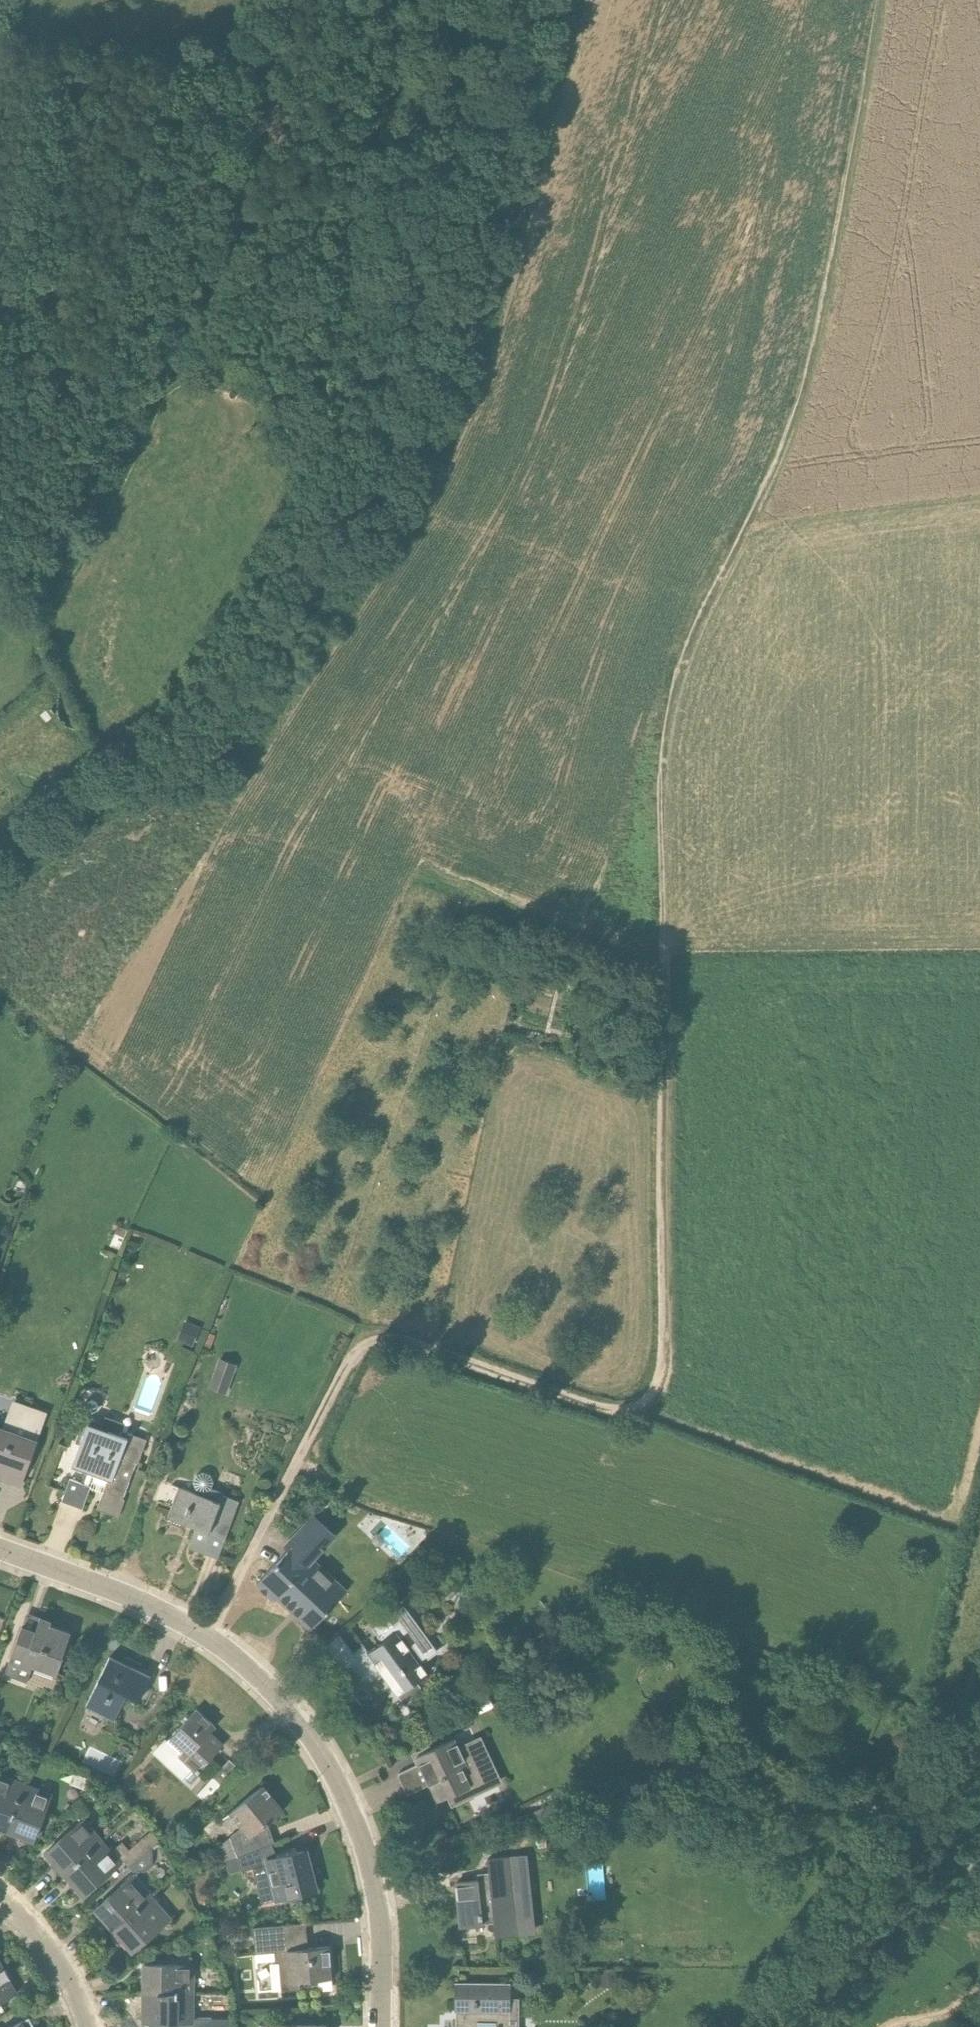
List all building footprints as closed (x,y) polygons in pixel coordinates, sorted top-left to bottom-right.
[(24,1193),(28,1182),(17,1178),(13,1188),(24,1193)] [(128,1231),(118,1226),(109,1246),(120,1250),(128,1231)] [(200,1328),(184,1322),(176,1340),(192,1347),(200,1328)] [(225,1386),(232,1368),(217,1362),(210,1381),(225,1386)] [(4,1477),(3,1480),(20,1486),(46,1413),(16,1402),(5,1434),(0,1432),(0,1475),(4,1477)] [(97,1510),(118,1517),(136,1464),(137,1464),(143,1449),(125,1442),(127,1438),(116,1434),(114,1438),(85,1427),(73,1459),(75,1459),(72,1468),(85,1473),(81,1483),(69,1479),(62,1501),(82,1509),(94,1476),(101,1479),(102,1476),(108,1478),(97,1510)] [(180,1487),(168,1518),(196,1528),(189,1548),(218,1559),(240,1502),(223,1496),(225,1493),(212,1488),(214,1482),(210,1475),(203,1473),(196,1476),(194,1483),(197,1490),(195,1493),(180,1487)] [(310,1629),(311,1629),(348,1593),(316,1561),(338,1537),(315,1516),(289,1542),(296,1549),(293,1552),(291,1549),(257,1585),(274,1601),(281,1595),(292,1605),(313,1625),(310,1629)] [(400,1694),(414,1684),(427,1674),(420,1664),(437,1652),(404,1606),(373,1628),(383,1642),(368,1653),(375,1663),(369,1667),(370,1668),(375,1664),(404,1703),(405,1702),(400,1694)] [(62,1654),(71,1633),(50,1625),(51,1622),(40,1618),(35,1631),(22,1628),(4,1674),(27,1682),(31,1671),(32,1671),(34,1667),(57,1674),(64,1655),(62,1654)] [(334,1668),(333,1666),(332,1667),(349,1690),(369,1675),(370,1677),(371,1676),(354,1653),(334,1668)] [(151,1677),(109,1657),(85,1707),(114,1720),(130,1688),(142,1694),(151,1677)] [(215,1727),(196,1709),(162,1747),(175,1759),(169,1765),(183,1777),(191,1768),(197,1773),(224,1745),(210,1732),(215,1727)] [(477,1737),(458,1746),(454,1740),(417,1756),(420,1764),(398,1774),(408,1795),(430,1785),(438,1802),(448,1797),(450,1802),(497,1780),(477,1737)] [(27,1750),(24,1755),(27,1760),(32,1760),(35,1756),(32,1751),(27,1750)] [(229,1759),(198,1794),(207,1802),(238,1767),(229,1759)] [(7,1831),(24,1785),(0,1776),(0,1828),(7,1831)] [(7,1831),(34,1841),(50,1795),(24,1785),(7,1831)] [(241,1828),(230,1837),(238,1856),(269,1845),(261,1829),(283,1811),(263,1786),(229,1814),(241,1828)] [(556,1805),(533,1816),(539,1829),(562,1818),(556,1805)] [(83,1821),(46,1853),(65,1874),(102,1842),(83,1821)] [(124,1845),(116,1852),(130,1867),(151,1847),(143,1838),(129,1850),(124,1845)] [(121,1864),(102,1842),(65,1874),(84,1896),(121,1864)] [(275,1899),(315,1890),(306,1851),(279,1857),(276,1843),(269,1845),(238,1856),(242,1870),(266,1864),(275,1899)] [(136,1875),(138,1873),(140,1873),(142,1872),(144,1872),(146,1871),(148,1870),(150,1869),(151,1867),(152,1865),(153,1863),(153,1861),(154,1859),(154,1857),(154,1855),(153,1853),(151,1847),(130,1867),(136,1875)] [(225,1861),(230,1874),(242,1870),(238,1856),(225,1861)] [(456,1883),(461,1927),(482,1925),(481,1916),(494,1915),(496,1937),(516,1936),(508,1858),(488,1860),(490,1880),(456,1883)] [(133,1878),(95,1909),(114,1930),(151,1898),(133,1878)] [(151,1898),(114,1930),(133,1952),(169,1920),(151,1898)] [(289,1982),(332,1979),(329,1947),(308,1949),(307,1937),(305,1937),(304,1927),(305,1927),(305,1925),(306,1925),(306,1923),(254,1928),(256,1953),(275,1952),(275,1963),(288,1962),(289,1982)] [(193,1966),(144,1965),(144,1993),(192,1994),(193,1966)] [(0,1972),(0,2004),(2,2002),(16,1994),(8,1979),(10,1978),(5,1969),(0,1972)] [(456,1984),(456,2010),(452,2010),(452,2011),(459,2011),(459,2021),(457,2021),(457,2026),(519,2026),(519,2011),(509,2011),(509,1985),(456,1984)] [(144,1993),(143,2022),(192,2023),(192,1994),(144,1993)] [(29,2018),(13,2026),(34,2026),(29,2018)]
